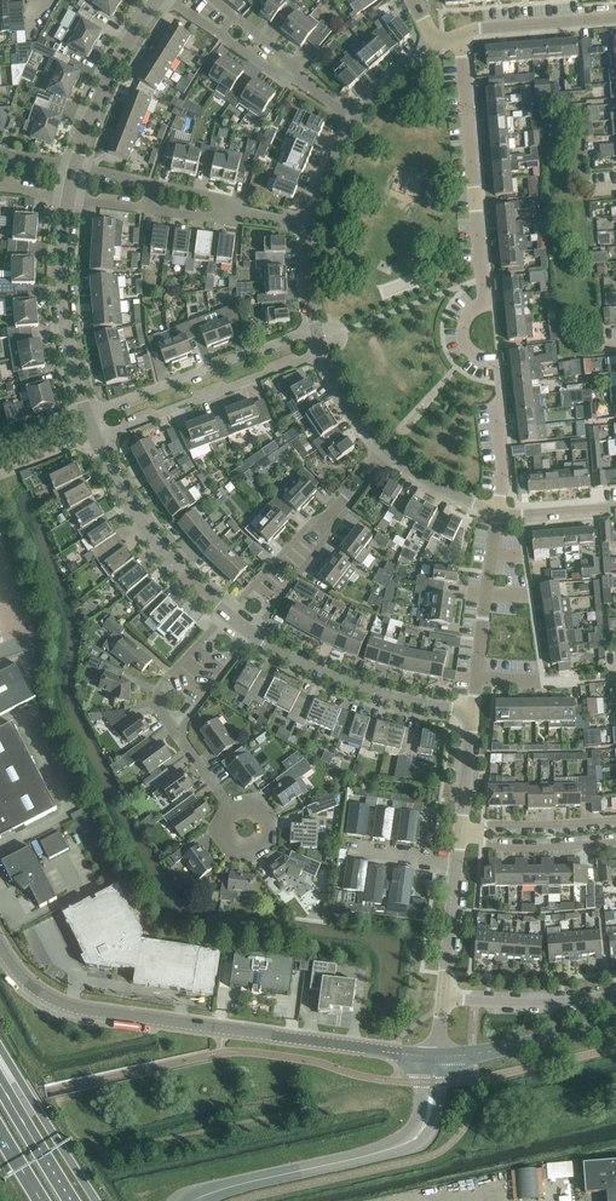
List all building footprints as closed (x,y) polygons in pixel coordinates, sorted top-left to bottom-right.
[(113,0),(88,0),(111,16),(119,4),(113,0)] [(294,4),(289,0),(286,3),(282,0),(265,0),(261,3),(266,8),(265,10),(264,9),(260,14),(264,18),(265,17),(271,22),(280,12),(285,16),(294,4)] [(350,5),(355,12),(351,15),(353,17),(378,0),(358,0),(350,5)] [(9,11),(24,10),(23,2),(9,3),(9,11)] [(9,11),(9,3),(3,4),(4,18),(10,17),(10,18),(24,17),(24,10),(9,11)] [(294,4),(285,16),(290,20),(281,31),(291,39),(307,20),(297,12),(300,9),(294,4)] [(94,16),(81,8),(77,14),(90,22),(94,16)] [(367,15),(372,21),(378,16),(373,10),(367,15)] [(310,16),(307,20),(291,39),(301,47),(310,36),(315,40),(328,25),(322,20),(319,24),(310,16)] [(25,24),(24,17),(10,18),(10,25),(25,24)] [(378,28),(394,47),(399,43),(400,45),(405,42),(411,36),(409,33),(398,19),(388,27),(385,23),(378,28)] [(76,34),(94,44),(102,32),(83,21),(76,34)] [(349,25),(353,30),(358,25),(354,21),(349,25)] [(25,32),(25,24),(10,25),(11,33),(25,32)] [(166,35),(184,47),(191,35),(174,24),(166,35)] [(375,38),(366,46),(380,62),(385,57),(390,54),(388,52),(394,47),(378,28),(372,34),(375,38)] [(94,44),(76,34),(69,30),(62,43),(87,57),(94,44)] [(37,42),(44,46),(46,42),(45,37),(41,35),(37,42)] [(166,35),(159,47),(177,58),(184,47),(166,35)] [(592,39),(582,40),(583,55),(591,55),(599,54),(598,48),(592,48),(592,39)] [(577,40),(562,41),(563,59),(579,57),(577,40)] [(563,59),(562,41),(546,43),(548,60),(563,59)] [(333,53),(338,48),(333,42),(328,47),(333,53)] [(37,43),(26,44),(21,44),(22,54),(19,54),(20,65),(26,64),(37,43)] [(56,43),(53,50),(56,52),(65,56),(68,50),(60,46),(60,45),(56,43)] [(548,60),(546,43),(531,44),(533,61),(548,60)] [(533,61),(531,44),(516,45),(518,63),(533,61)] [(518,63),(516,45),(501,46),(502,64),(518,63)] [(380,62),(366,46),(356,55),(350,48),(344,53),(363,74),(368,70),(369,71),(380,62)] [(502,64),(501,46),(486,47),(487,65),(495,64),(496,77),(489,78),(489,86),(504,85),(503,77),(502,64)] [(177,58),(159,47),(152,58),(170,69),(177,58)] [(52,58),(45,74),(54,78),(74,87),(79,73),(66,67),(70,59),(65,56),(56,52),(53,58),(52,58)] [(206,52),(201,58),(206,61),(210,55),(206,52)] [(363,74),(344,53),(344,54),(346,57),(340,62),(344,66),(335,75),(346,87),(349,90),(352,87),(355,84),(359,81),(358,79),(363,74)] [(583,55),(585,70),(590,70),(592,70),(591,55),(583,55)] [(170,69),(152,58),(145,69),(163,80),(170,69)] [(206,61),(201,58),(197,64),(201,67),(206,61)] [(220,85),(234,65),(223,58),(216,69),(210,65),(201,78),(208,82),(210,78),(220,85)] [(234,65),(220,85),(230,92),(225,99),(230,103),(242,87),(237,83),(244,72),(234,65)] [(163,80),(145,69),(138,80),(141,82),(138,87),(154,95),(156,91),(163,80)] [(191,73),(187,80),(191,82),(195,76),(191,73)] [(522,75),(523,83),(535,82),(534,74),(522,75)] [(503,77),(504,85),(519,83),(519,75),(503,77)] [(74,87),(54,78),(48,91),(68,100),(74,87)] [(247,91),(242,87),(230,103),(236,108),(239,104),(249,111),(265,87),(255,79),(247,91)] [(191,82),(187,80),(183,86),(187,89),(191,82)] [(550,84),(551,81),(536,82),(536,95),(551,94),(551,93),(550,84)] [(154,95),(138,87),(135,93),(132,92),(128,104),(147,111),(152,99),(154,95)] [(265,87),(249,111),(248,111),(259,118),(256,122),(262,126),(265,121),(274,109),(268,105),(276,94),(265,87)] [(523,102),(532,101),(531,87),(522,87),(523,102)] [(511,96),(504,96),(504,88),(486,90),(488,105),(505,104),(511,103),(511,96)] [(37,98),(51,103),(54,96),(39,91),(37,98)] [(561,106),(560,93),(551,94),(552,107),(561,106)] [(51,103),(37,98),(34,105),(48,110),(51,103)] [(179,100),(176,106),(180,109),(181,107),(184,102),(179,100)] [(532,101),(523,102),(524,118),(531,117),(533,117),(532,101)] [(128,104),(123,116),(142,124),(147,111),(128,104)] [(505,104),(488,105),(489,121),(506,119),(505,104)] [(180,109),(176,106),(172,113),(177,115),(180,109)] [(180,109),(177,115),(185,118),(186,116),(189,110),(182,107),(181,107),(180,109)] [(37,124),(57,131),(62,117),(41,111),(37,124)] [(8,115),(7,118),(4,131),(12,133),(17,118),(8,115)] [(279,115),(275,124),(280,126),(284,118),(279,115)] [(289,130),(289,131),(314,142),(317,136),(319,137),(322,132),(323,128),(325,124),(306,115),(300,126),(292,123),(289,130)] [(142,124),(123,116),(118,129),(137,136),(142,124)] [(506,119),(489,121),(490,135),(507,134),(513,133),(512,118),(506,119)] [(57,131),(37,124),(27,121),(25,130),(34,133),(32,138),(53,145),(57,131)] [(269,127),(266,133),(273,136),(276,130),(269,127)] [(118,129),(113,141),(133,148),(137,136),(118,129)] [(314,142),(289,131),(285,138),(293,142),(288,153),(308,161),(311,154),(313,149),(311,148),(314,142)] [(530,147),(537,147),(541,146),(540,132),(528,133),(530,147)] [(266,133),(263,141),(270,144),(273,136),(266,133)] [(508,149),(507,134),(490,135),(492,151),(508,149)] [(601,137),(593,137),(586,137),(587,154),(594,154),(593,141),(601,140),(601,137)] [(184,173),(189,151),(191,143),(171,138),(167,158),(174,160),(172,170),(184,173)] [(133,148),(113,141),(108,153),(128,161),(133,148)] [(600,145),(600,152),(615,150),(615,144),(600,145)] [(201,153),(189,151),(184,173),(197,176),(199,165),(206,166),(210,147),(202,145),(201,153)] [(210,147),(206,166),(213,168),(211,179),(223,182),(230,151),(210,147)] [(508,149),(492,151),(493,166),(520,163),(527,162),(526,155),(509,157),(508,149)] [(230,151),(223,182),(236,184),(238,173),(245,175),(249,155),(230,151)] [(308,161),(288,153),(287,155),(285,154),(282,162),(284,163),(284,165),(279,163),(276,171),(298,179),(301,173),(303,174),(305,169),(308,161)] [(538,161),(528,162),(528,168),(532,168),(533,176),(540,175),(538,161)] [(520,163),(493,166),(494,181),(511,180),(510,172),(521,171),(520,163)] [(273,178),(271,179),(268,187),(269,189),(274,191),(273,192),(289,198),(293,200),(295,196),(296,192),(298,187),(296,186),(298,179),(276,171),(273,178)] [(530,198),(539,197),(537,177),(528,178),(530,198)] [(511,180),(494,181),(496,196),(507,195),(508,199),(516,198),(516,194),(512,194),(511,180)] [(252,187),(249,197),(253,199),(257,189),(252,187)] [(26,198),(26,206),(35,207),(35,199),(26,198)] [(498,223),(515,222),(514,210),(531,209),(530,207),(539,206),(539,199),(508,202),(509,207),(497,208),(498,223)] [(15,227),(38,229),(39,216),(16,214),(15,227)] [(125,222),(116,222),(94,221),(93,233),(115,235),(124,235),(125,222)] [(523,221),(515,222),(498,223),(499,238),(524,236),(523,221)] [(38,229),(15,227),(14,240),(9,239),(9,242),(8,249),(16,249),(17,241),(36,243),(38,229)] [(167,244),(168,244),(170,229),(154,227),(152,242),(146,242),(146,238),(145,238),(144,250),(142,266),(150,267),(151,255),(165,256),(167,244)] [(167,244),(165,256),(164,261),(173,262),(173,257),(187,259),(189,247),(192,232),(176,230),(174,245),(168,244),(167,244)] [(93,233),(93,246),(114,247),(115,235),(93,233)] [(189,247),(187,259),(185,271),(194,273),(195,260),(209,262),(210,262),(211,250),(213,235),(198,233),(196,248),(189,247)] [(210,262),(209,262),(207,274),(216,275),(217,263),(232,265),(235,238),(220,236),(218,251),(211,250),(210,262)] [(526,251),(524,236),(499,238),(501,253),(523,251),(526,251)] [(606,236),(598,236),(599,246),(607,245),(606,236)] [(256,261),(284,261),(284,254),(286,254),(286,248),(286,244),(286,240),(265,240),(265,253),(256,253),(256,261)] [(114,247),(93,246),(92,259),(114,260),(121,260),(122,248),(114,247)] [(16,249),(8,249),(7,258),(7,263),(12,263),(12,271),(35,271),(35,257),(16,257),(16,249)] [(523,251),(501,253),(502,269),(508,268),(509,272),(525,271),(523,251)] [(114,260),(92,259),(91,271),(113,273),(114,260)] [(284,261),(256,261),(256,270),(265,269),(266,282),(287,281),(286,267),(284,268),(284,261)] [(12,271),(12,279),(0,279),(0,293),(17,293),(16,284),(35,284),(35,271),(12,271)] [(545,273),(531,274),(532,285),(546,284),(545,273)] [(92,291),(119,289),(118,277),(113,278),(113,276),(91,278),(92,291)] [(505,296),(522,294),(520,278),(503,280),(505,296)] [(287,281),(266,282),(267,295),(258,295),(258,304),(262,304),(286,301),(286,294),(288,294),(287,289),(287,281)] [(120,301),(119,289),(92,291),(93,303),(115,301),(120,301)] [(0,293),(0,303),(4,303),(14,302),(15,315),(38,313),(37,299),(17,301),(17,293),(0,293)] [(533,293),(522,294),(505,296),(506,310),(523,309),(531,308),(530,300),(533,300),(533,293)] [(115,301),(93,303),(94,316),(116,314),(115,301)] [(286,301),(262,304),(263,312),(268,311),(269,324),(290,322),(290,318),(290,314),(289,308),(287,308),(286,301)] [(5,315),(15,315),(14,302),(4,303),(5,315)] [(214,324),(221,342),(234,337),(229,322),(239,318),(235,307),(234,305),(218,311),(221,322),(214,324)] [(549,321),(553,321),(552,306),(544,307),(545,321),(548,321),(549,321)] [(524,316),(523,309),(506,310),(508,326),(525,324),(534,323),(533,316),(524,316)] [(8,328),(8,330),(1,331),(2,338),(9,337),(32,334),(32,327),(39,326),(38,313),(15,315),(16,327),(8,328)] [(116,314),(94,316),(95,329),(117,327),(116,314)] [(221,342),(214,324),(208,327),(202,317),(189,322),(194,335),(202,333),(207,347),(221,342)] [(549,321),(548,321),(551,340),(558,339),(556,320),(553,321),(549,321)] [(179,338),(173,340),(179,358),(192,353),(187,338),(194,335),(189,322),(177,327),(179,338)] [(526,339),(525,324),(508,326),(509,341),(526,339)] [(99,347),(120,343),(117,330),(96,335),(99,347)] [(179,358),(173,340),(166,343),(160,333),(147,338),(153,351),(160,348),(166,363),(179,358)] [(33,342),(32,334),(9,337),(11,350),(19,349),(21,358),(43,354),(41,340),(33,342)] [(120,343),(99,347),(101,360),(123,355),(120,343)] [(512,367),(535,365),(535,364),(553,362),(552,355),(540,356),(538,358),(528,359),(527,350),(510,352),(512,367)] [(43,354),(21,358),(13,359),(16,373),(18,372),(20,380),(40,376),(39,368),(46,367),(43,354)] [(129,354),(123,355),(101,360),(104,372),(125,367),(132,366),(129,354)] [(593,374),(592,359),(585,359),(586,374),(593,374)] [(565,368),(566,376),(582,375),(580,360),(571,361),(572,368),(565,368)] [(608,364),(609,373),(615,372),(615,364),(608,364)] [(535,371),(535,365),(512,367),(514,382),(531,380),(530,372),(535,371)] [(128,380),(125,367),(104,372),(107,385),(128,380)] [(294,380),(300,377),(296,370),(290,373),(294,380)] [(42,383),(40,376),(20,380),(23,393),(28,392),(30,400),(52,394),(49,381),(42,383)] [(269,380),(263,383),(269,392),(275,389),(269,380)] [(531,387),(531,380),(514,382),(515,397),(532,395),(542,394),(541,386),(531,387)] [(298,412),(318,399),(312,389),(314,387),(312,384),(306,382),(292,391),(291,389),(286,392),(292,401),(287,404),(293,415),(298,412)] [(568,393),(569,406),(583,405),(582,392),(568,393)] [(52,394),(30,400),(13,405),(4,407),(9,423),(29,417),(27,411),(33,409),(34,413),(56,407),(52,394)] [(532,395),(515,397),(517,412),(534,410),(532,395)] [(325,410),(318,399),(298,412),(302,419),(306,416),(313,427),(331,415),(327,409),(325,410)] [(252,400),(239,405),(245,423),(258,418),(261,425),(272,420),(269,414),(265,403),(255,406),(252,400)] [(228,417),(222,419),(228,437),(241,432),(238,425),(245,423),(239,405),(226,410),(228,417)] [(595,405),(587,406),(588,420),(597,420),(595,405)] [(584,406),(576,406),(577,419),(585,418),(584,406)] [(534,410),(517,412),(519,427),(536,426),(534,410)] [(213,415),(199,420),(206,437),(209,444),(228,437),(222,419),(215,421),(213,415)] [(331,415),(313,427),(320,437),(313,442),(318,449),(341,433),(333,423),(335,422),(331,415)] [(206,437),(199,420),(186,425),(188,431),(181,434),(189,452),(195,449),(193,442),(206,437)] [(586,437),(585,422),(577,423),(578,437),(586,437)] [(536,426),(519,427),(521,443),(548,440),(546,424),(536,426)] [(590,442),(599,441),(598,427),(589,428),(590,442)] [(175,442),(179,440),(173,428),(167,431),(173,443),(175,442)] [(299,447),(294,440),(289,432),(284,435),(295,451),(299,447)] [(348,443),(341,433),(318,449),(325,459),(326,459),(325,458),(331,454),(336,462),(351,451),(352,445),(350,442),(348,443)] [(278,437),(277,442),(279,445),(282,446),(284,444),(285,439),(284,437),(281,436),(278,437)] [(570,441),(571,452),(587,450),(586,439),(570,441)] [(138,461),(157,451),(150,440),(131,449),(138,461)] [(185,452),(179,440),(175,442),(180,454),(185,452)] [(571,452),(570,441),(556,442),(557,453),(571,452)] [(601,456),(599,441),(590,442),(591,457),(601,456)] [(557,453),(556,442),(540,444),(541,455),(549,454),(557,453)] [(541,455),(540,444),(525,445),(526,457),(534,456),(541,455)] [(283,447),(267,458),(273,464),(288,455),(283,447)] [(245,460),(249,467),(266,456),(261,449),(245,460)] [(157,451),(138,461),(144,473),(163,463),(157,451)] [(306,451),(299,456),(302,460),(308,456),(306,451)] [(549,454),(541,455),(542,461),(545,492),(560,490),(558,473),(550,474),(549,454)] [(534,456),(535,466),(536,475),(528,476),(529,493),(545,492),(542,461),(541,455),(534,456)] [(601,456),(591,457),(593,472),(594,472),(602,471),(601,456)] [(573,472),(574,489),(590,488),(589,476),(588,461),(572,463),(573,472)] [(163,463),(144,473),(150,485),(169,474),(163,463)] [(566,472),(558,473),(560,490),(574,489),(573,472),(572,463),(565,464),(566,472)] [(57,500),(80,487),(76,480),(79,479),(80,477),(82,475),(77,464),(49,478),(55,490),(54,491),(53,490),(57,500)] [(257,465),(251,469),(255,475),(258,472),(259,468),(257,465)] [(303,468),(289,484),(307,501),(317,491),(312,486),(317,481),(303,468)] [(202,474),(206,480),(211,476),(207,470),(202,474)] [(606,471),(602,471),(594,472),(595,488),(607,487),(606,471)] [(169,474),(150,485),(158,496),(176,484),(169,474)] [(181,480),(176,484),(158,496),(165,507),(189,491),(181,480)] [(80,487),(57,500),(58,500),(64,497),(70,508),(66,510),(71,519),(91,507),(87,501),(89,499),(90,496),(92,495),(87,484),(80,487)] [(289,484),(274,499),(288,512),(293,507),(297,512),(307,501),(289,484)] [(395,516),(407,496),(397,489),(398,487),(394,485),(389,486),(380,501),(391,507),(388,512),(395,516)] [(190,491),(189,491),(165,507),(173,518),(197,502),(190,491)] [(395,516),(393,519),(401,524),(405,516),(416,522),(426,504),(419,500),(418,502),(407,496),(395,516)] [(220,507),(224,504),(219,499),(215,502),(220,507)] [(288,512),(274,499),(260,514),(265,519),(278,532),(288,522),(283,517),(288,512)] [(97,504),(91,507),(71,519),(71,520),(75,517),(82,528),(78,530),(83,540),(102,527),(98,520),(100,518),(101,515),(104,514),(97,504)] [(232,514),(224,504),(220,507),(228,517),(232,514)] [(433,507),(426,504),(416,522),(427,528),(425,533),(432,537),(443,515),(432,509),(433,507)] [(187,535),(203,521),(194,511),(178,525),(187,535)] [(395,516),(388,512),(378,528),(385,533),(393,519),(395,516)] [(454,522),(443,515),(432,537),(439,541),(441,536),(453,542),(451,546),(461,551),(465,528),(461,526),(459,521),(455,519),(454,522)] [(232,528),(236,525),(232,519),(228,522),(232,528)] [(278,532),(265,519),(255,529),(250,525),(245,530),(259,543),(264,538),(268,542),(278,532)] [(212,531),(203,521),(187,535),(195,545),(212,531)] [(109,522),(102,527),(83,540),(87,537),(94,548),(90,550),(96,559),(115,546),(111,539),(113,537),(113,534),(115,533),(109,522)] [(241,530),(236,525),(232,528),(237,533),(241,530)] [(349,538),(364,549),(373,537),(368,533),(358,526),(349,538)] [(600,545),(608,544),(615,544),(614,535),(612,535),(611,527),(599,528),(600,545)] [(578,530),(579,547),(595,546),(594,529),(578,530)] [(579,547),(578,530),(563,531),(564,549),(565,555),(572,554),(572,557),(580,556),(579,547)] [(212,531),(195,545),(204,556),(220,541),(212,531)] [(563,531),(549,532),(551,558),(557,558),(556,550),(564,549),(563,531)] [(551,558),(549,532),(533,534),(535,560),(551,558)] [(400,547),(391,540),(378,533),(374,539),(387,547),(387,546),(397,552),(400,547)] [(402,546),(406,540),(399,535),(395,542),(402,546)] [(224,537),(220,541),(204,556),(214,565),(229,549),(233,545),(224,537)] [(250,546),(253,542),(248,538),(245,541),(250,546)] [(364,549),(349,538),(341,549),(350,556),(362,565),(371,554),(364,549)] [(253,542),(250,546),(248,548),(258,557),(263,552),(253,542)] [(608,544),(600,545),(601,559),(609,559),(608,544)] [(120,552),(115,546),(96,559),(102,567),(106,564),(113,574),(109,577),(110,577),(128,564),(135,559),(127,550),(125,551),(122,551),(120,552)] [(238,558),(229,549),(214,565),(224,574),(238,558)] [(405,549),(401,557),(413,563),(417,555),(405,549)] [(433,552),(426,549),(422,557),(429,560),(433,552)] [(328,566),(342,577),(348,582),(356,571),(350,567),(351,566),(346,562),(336,555),(328,566)] [(238,558),(224,574),(234,583),(248,568),(238,558)] [(581,573),(582,576),(600,575),(599,559),(589,559),(590,566),(581,566),(581,573)] [(609,559),(601,559),(602,574),(610,573),(609,559)] [(71,563),(67,566),(71,572),(77,568),(74,564),(71,563)] [(128,564),(110,577),(117,586),(120,583),(128,592),(124,595),(125,596),(143,581),(148,576),(141,567),(138,569),(136,568),(134,570),(128,564)] [(342,577),(328,566),(319,577),(334,589),(342,577)] [(425,587),(440,589),(441,582),(457,584),(458,570),(431,566),(430,576),(420,574),(416,577),(415,585),(421,586),(425,587)] [(380,569),(377,575),(390,581),(393,575),(380,569)] [(566,571),(551,572),(552,579),(555,580),(559,580),(567,580),(566,571)] [(394,572),(393,580),(403,581),(404,573),(394,572)] [(390,581),(377,575),(374,581),(387,588),(390,581)] [(611,589),(615,588),(615,578),(610,579),(610,576),(603,577),(604,589),(611,589)] [(143,581),(125,596),(132,604),(135,600),(144,610),(140,613),(158,598),(163,593),(155,583),(153,585),(150,585),(148,587),(143,581)] [(319,591),(299,581),(294,590),(302,594),(299,600),(304,603),(307,597),(311,599),(312,596),(315,598),(316,596),(319,591)] [(543,602),(561,599),(559,582),(541,585),(543,602)] [(440,589),(425,587),(421,586),(419,606),(428,607),(453,611),(455,598),(439,596),(440,589)] [(612,601),(611,589),(604,589),(605,601),(612,601)] [(90,599),(87,595),(81,599),(84,604),(90,599)] [(384,599),(379,596),(375,605),(380,607),(384,599)] [(164,603),(158,598),(140,613),(148,621),(151,617),(160,626),(157,630),(174,614),(179,609),(170,600),(168,602),(165,602),(164,603)] [(561,599),(543,602),(546,618),(572,613),(569,598),(561,599)] [(383,601),(382,613),(393,614),(394,603),(383,601)] [(298,628),(308,610),(296,603),(286,622),(298,628)] [(308,610),(298,628),(309,635),(320,616),(323,610),(312,604),(309,610),(308,610)] [(428,607),(419,606),(417,620),(420,620),(419,628),(437,630),(434,629),(435,622),(451,625),(453,611),(428,607)] [(333,616),(323,610),(320,616),(309,635),(321,641),(331,622),(330,622),(333,616)] [(572,613),(546,618),(548,634),(574,629),(572,613)] [(180,619),(174,614),(157,630),(165,637),(165,636),(168,633),(178,643),(195,624),(186,615),(184,617),(181,617),(180,619)] [(118,638),(126,629),(112,616),(104,626),(118,638)] [(344,621),(342,627),(333,647),(337,648),(345,652),(357,626),(344,621)] [(342,627),(331,622),(321,641),(330,645),(333,647),(342,627)] [(357,626),(345,652),(354,656),(358,657),(359,654),(367,637),(369,631),(357,626)] [(576,646),(574,629),(548,634),(550,650),(576,646)] [(153,660),(143,653),(125,637),(112,653),(129,667),(132,663),(143,672),(153,660)] [(385,637),(384,643),(377,663),(386,666),(390,667),(396,647),(398,641),(385,637)] [(146,643),(152,649),(157,643),(151,638),(146,643)] [(377,663),(384,643),(371,639),(366,656),(365,659),(369,661),(377,663)] [(604,642),(599,643),(590,644),(590,649),(599,648),(600,657),(605,657),(604,642)] [(578,654),(576,646),(550,650),(553,665),(558,664),(559,672),(571,670),(570,662),(569,655),(578,654)] [(396,647),(390,667),(394,668),(403,671),(408,651),(396,647)] [(420,653),(408,651),(403,671),(416,674),(420,653)] [(420,653),(416,674),(429,676),(433,655),(420,653)] [(446,658),(433,655),(429,676),(442,679),(446,658)] [(125,671),(113,666),(102,662),(96,676),(104,679),(100,688),(113,694),(113,701),(115,701),(115,703),(118,703),(118,702),(130,702),(131,683),(121,679),(125,671)] [(36,697),(35,697),(18,664),(0,673),(0,716),(36,697)] [(254,701),(265,681),(258,677),(257,674),(260,670),(248,664),(235,689),(235,692),(245,698),(246,696),(254,701)] [(265,681),(254,701),(262,705),(265,700),(277,707),(288,686),(277,681),(275,684),(273,685),(265,681)] [(288,686),(277,707),(275,712),(296,723),(305,701),(298,697),(297,695),(299,692),(288,686)] [(599,699),(596,699),(591,699),(588,699),(590,714),(600,714),(599,699)] [(305,701),(296,723),(305,726),(307,721),(320,726),(328,705),(317,700),(316,703),(314,705),(305,701)] [(562,728),(562,700),(549,701),(549,722),(549,728),(562,728)] [(562,700),(562,728),(575,728),(575,700),(562,700)] [(510,728),(509,701),(496,701),(496,722),(504,722),(504,728),(510,728)] [(523,722),(523,701),(509,701),(510,728),(523,728),(523,722)] [(536,701),(523,701),(523,722),(536,722),(536,701)] [(549,722),(549,701),(536,701),(536,722),(549,722)] [(328,705),(320,726),(332,731),(330,736),(339,740),(347,718),(339,715),(338,713),(340,709),(328,705)] [(130,743),(139,736),(149,728),(144,721),(143,722),(138,716),(130,722),(126,716),(125,710),(101,713),(120,738),(124,735),(130,743)] [(355,721),(347,718),(339,740),(348,743),(361,747),(362,747),(369,725),(371,720),(359,716),(357,720),(355,721)] [(235,743),(225,729),(217,719),(201,731),(211,744),(209,746),(217,756),(235,743)] [(377,727),(369,725),(362,747),(371,750),(370,751),(384,755),(386,747),(392,725),(380,722),(379,726),(377,727)] [(57,809),(13,723),(0,730),(0,839),(57,809)] [(403,728),(392,725),(386,747),(400,751),(398,756),(408,758),(412,736),(404,734),(403,732),(403,728)] [(412,736),(408,758),(417,760),(416,761),(427,764),(430,762),(436,734),(423,732),(422,736),(420,737),(412,736)] [(257,738),(261,743),(267,739),(263,734),(257,738)] [(150,773),(162,765),(171,757),(160,742),(150,749),(144,741),(123,757),(130,767),(140,759),(150,773)] [(581,741),(577,745),(577,750),(586,749),(585,741),(581,741)] [(492,743),(492,751),(503,751),(503,746),(503,743),(492,743)] [(588,767),(596,766),(601,766),(600,751),(593,752),(593,755),(587,756),(588,767)] [(247,753),(239,758),(227,768),(232,775),(234,774),(245,789),(263,775),(247,753)] [(491,763),(503,763),(503,753),(491,753),(491,763)] [(567,759),(567,754),(554,754),(554,762),(558,762),(561,760),(567,759)] [(289,759),(283,763),(288,771),(290,770),(293,767),(295,766),(289,759)] [(597,782),(596,766),(588,767),(588,777),(588,782),(594,782),(597,782)] [(284,807),(294,800),(303,793),(294,782),(301,777),(293,767),(290,770),(288,771),(280,777),(285,783),(273,792),(284,807)] [(172,802),(183,794),(193,787),(183,773),(174,779),(173,778),(171,778),(170,778),(168,780),(162,773),(146,785),(157,800),(166,793),(172,802)] [(143,782),(146,785),(155,778),(153,775),(143,782)] [(502,807),(502,779),(502,777),(495,777),(495,786),(488,786),(489,807),(502,807)] [(588,782),(588,777),(580,777),(580,785),(568,786),(568,806),(581,806),(581,794),(588,794),(588,782)] [(516,806),(515,786),(515,779),(502,779),(502,807),(516,806)] [(588,794),(588,798),(591,797),(598,797),(597,782),(594,782),(588,782),(588,794)] [(529,786),(515,786),(516,806),(528,806),(529,806),(528,789),(529,789),(529,786)] [(568,806),(568,786),(554,786),(554,789),(555,789),(555,806),(568,806)] [(414,812),(425,813),(427,799),(401,795),(376,792),(355,788),(354,795),(367,797),(365,805),(377,807),(385,808),(387,800),(415,804),(414,812)] [(541,789),(529,789),(528,789),(529,806),(528,806),(528,809),(541,809),(541,789)] [(554,789),(541,789),(541,809),(555,809),(555,806),(555,789),(554,789)] [(334,791),(325,794),(327,799),(336,796),(334,791)] [(301,848),(313,849),(318,849),(319,822),(317,822),(317,814),(340,805),(336,796),(327,799),(303,809),(307,808),(310,816),(303,819),(302,825),(292,825),(291,843),(301,844),(301,848)] [(601,797),(598,797),(591,797),(592,813),(602,812),(601,797)] [(182,837),(196,827),(200,824),(198,820),(210,811),(202,799),(195,805),(190,798),(163,817),(169,825),(171,823),(182,837)] [(365,840),(369,809),(352,806),(347,838),(365,840)] [(426,806),(425,815),(434,816),(436,808),(426,806)] [(391,844),(395,815),(376,812),(372,841),(391,844)] [(415,848),(419,817),(402,815),(398,846),(415,848)] [(60,832),(41,842),(50,859),(69,849),(60,832)] [(199,879),(216,867),(209,857),(207,858),(198,847),(192,851),(187,845),(177,852),(171,857),(176,864),(184,858),(199,879)] [(40,908),(51,902),(57,899),(30,848),(2,862),(12,882),(14,882),(24,893),(30,888),(40,908)] [(321,864),(300,855),(289,850),(288,851),(294,853),(291,859),(285,856),(269,868),(279,881),(287,876),(298,880),(302,872),(316,878),(321,864)] [(170,858),(166,861),(171,868),(175,865),(170,858)] [(496,886),(495,859),(489,859),(489,868),(482,868),(482,887),(489,887),(489,896),(496,896),(496,886)] [(502,859),(495,859),(496,886),(509,886),(509,868),(502,868),(502,859)] [(522,886),(522,859),(516,859),(516,868),(509,868),(509,886),(522,886)] [(535,886),(535,868),(528,868),(528,859),(522,859),(522,886),(535,886)] [(542,868),(535,868),(535,886),(548,886),(548,859),(542,859),(542,868)] [(554,859),(548,859),(548,886),(548,895),(560,895),(560,886),(561,886),(561,867),(554,868),(554,859)] [(568,867),(561,867),(561,886),(574,886),(574,859),(568,859),(568,867)] [(580,859),(574,859),(574,886),(588,886),(587,867),(580,867),(580,859)] [(368,867),(354,865),(353,874),(349,874),(348,884),(351,884),(350,897),(364,899),(368,867)] [(603,867),(604,882),(611,881),(610,866),(603,867)] [(413,870),(394,868),(389,901),(409,903),(413,870)] [(387,871),(370,869),(365,903),(383,906),(384,896),(388,896),(390,881),(386,880),(387,871)] [(223,880),(221,892),(220,900),(234,902),(236,891),(252,893),(254,877),(231,874),(230,881),(223,880)] [(431,888),(432,879),(417,878),(417,887),(431,888)] [(85,906),(67,915),(82,944),(79,946),(84,956),(82,957),(86,966),(111,970),(112,966),(136,970),(134,983),(178,990),(178,991),(180,991),(180,990),(194,992),(202,993),(202,994),(204,994),(213,995),(214,986),(215,986),(215,984),(214,984),(216,976),(217,976),(220,953),(141,941),(142,938),(143,933),(143,931),(128,902),(129,897),(121,880),(110,885),(109,890),(91,899),(83,903),(85,906)] [(586,888),(587,909),(595,908),(595,888),(586,888)] [(347,892),(335,891),(332,908),(337,908),(362,912),(388,915),(410,919),(411,912),(389,909),(346,902),(347,892)] [(389,903),(389,909),(411,912),(410,919),(427,921),(429,908),(389,903)] [(522,904),(522,912),(535,912),(535,904),(522,904)] [(600,931),(587,932),(589,955),(595,955),(595,956),(599,959),(602,959),(600,931)] [(488,956),(490,933),(477,932),(474,960),(478,960),(482,957),(482,956),(488,956)] [(589,955),(587,932),(574,934),(576,961),(579,961),(582,957),(582,956),(589,955)] [(490,933),(488,956),(495,957),(495,958),(497,962),(501,962),(503,935),(490,933)] [(574,934),(561,935),(563,958),(569,957),(569,959),(572,961),(576,961),(574,934)] [(516,936),(503,935),(501,962),(504,962),(508,959),(508,958),(514,959),(516,936)] [(563,958),(561,935),(547,936),(550,963),(553,963),(556,960),(556,958),(563,958)] [(516,936),(514,959),(521,959),(521,961),(524,964),(527,964),(529,937),(516,936)] [(529,937),(527,964),(530,964),(534,962),(534,960),(541,961),(543,938),(529,937)] [(294,959),(235,951),(232,978),(234,978),(234,984),(249,986),(249,989),(253,989),(253,992),(261,993),(261,991),(290,994),(294,959)] [(321,991),(318,1013),(320,1013),(320,1012),(330,1011),(330,1008),(353,1011),(356,984),(357,984),(357,982),(335,979),(337,965),(314,962),(310,989),(321,991)] [(578,1161),(547,1162),(548,1179),(578,1178),(578,1161)] [(615,1190),(615,1161),(583,1163),(586,1193),(607,1192),(607,1191),(615,1190)] [(607,1191),(607,1192),(607,1200),(615,1200),(615,1190),(607,1191)]
